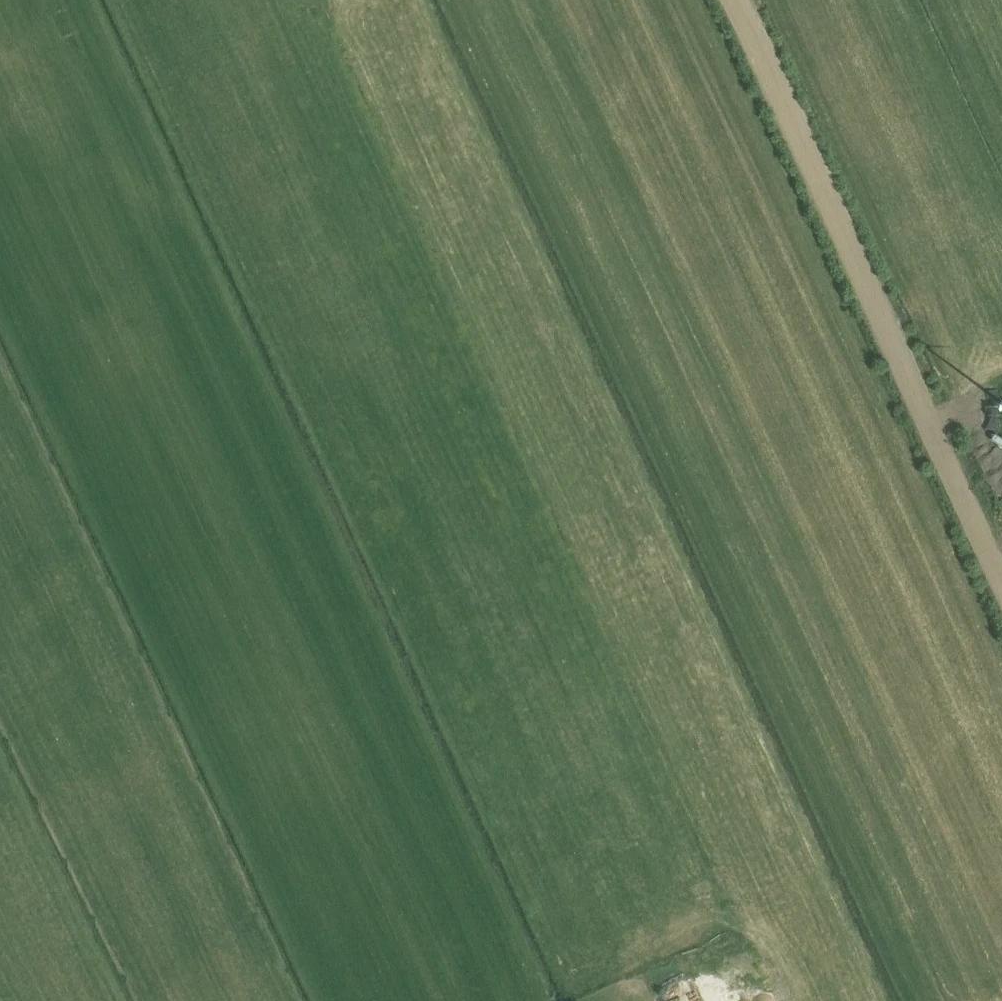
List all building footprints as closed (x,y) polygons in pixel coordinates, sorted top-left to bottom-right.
[(775,983),(738,1000),(739,1000),(783,1000),(775,983)]
